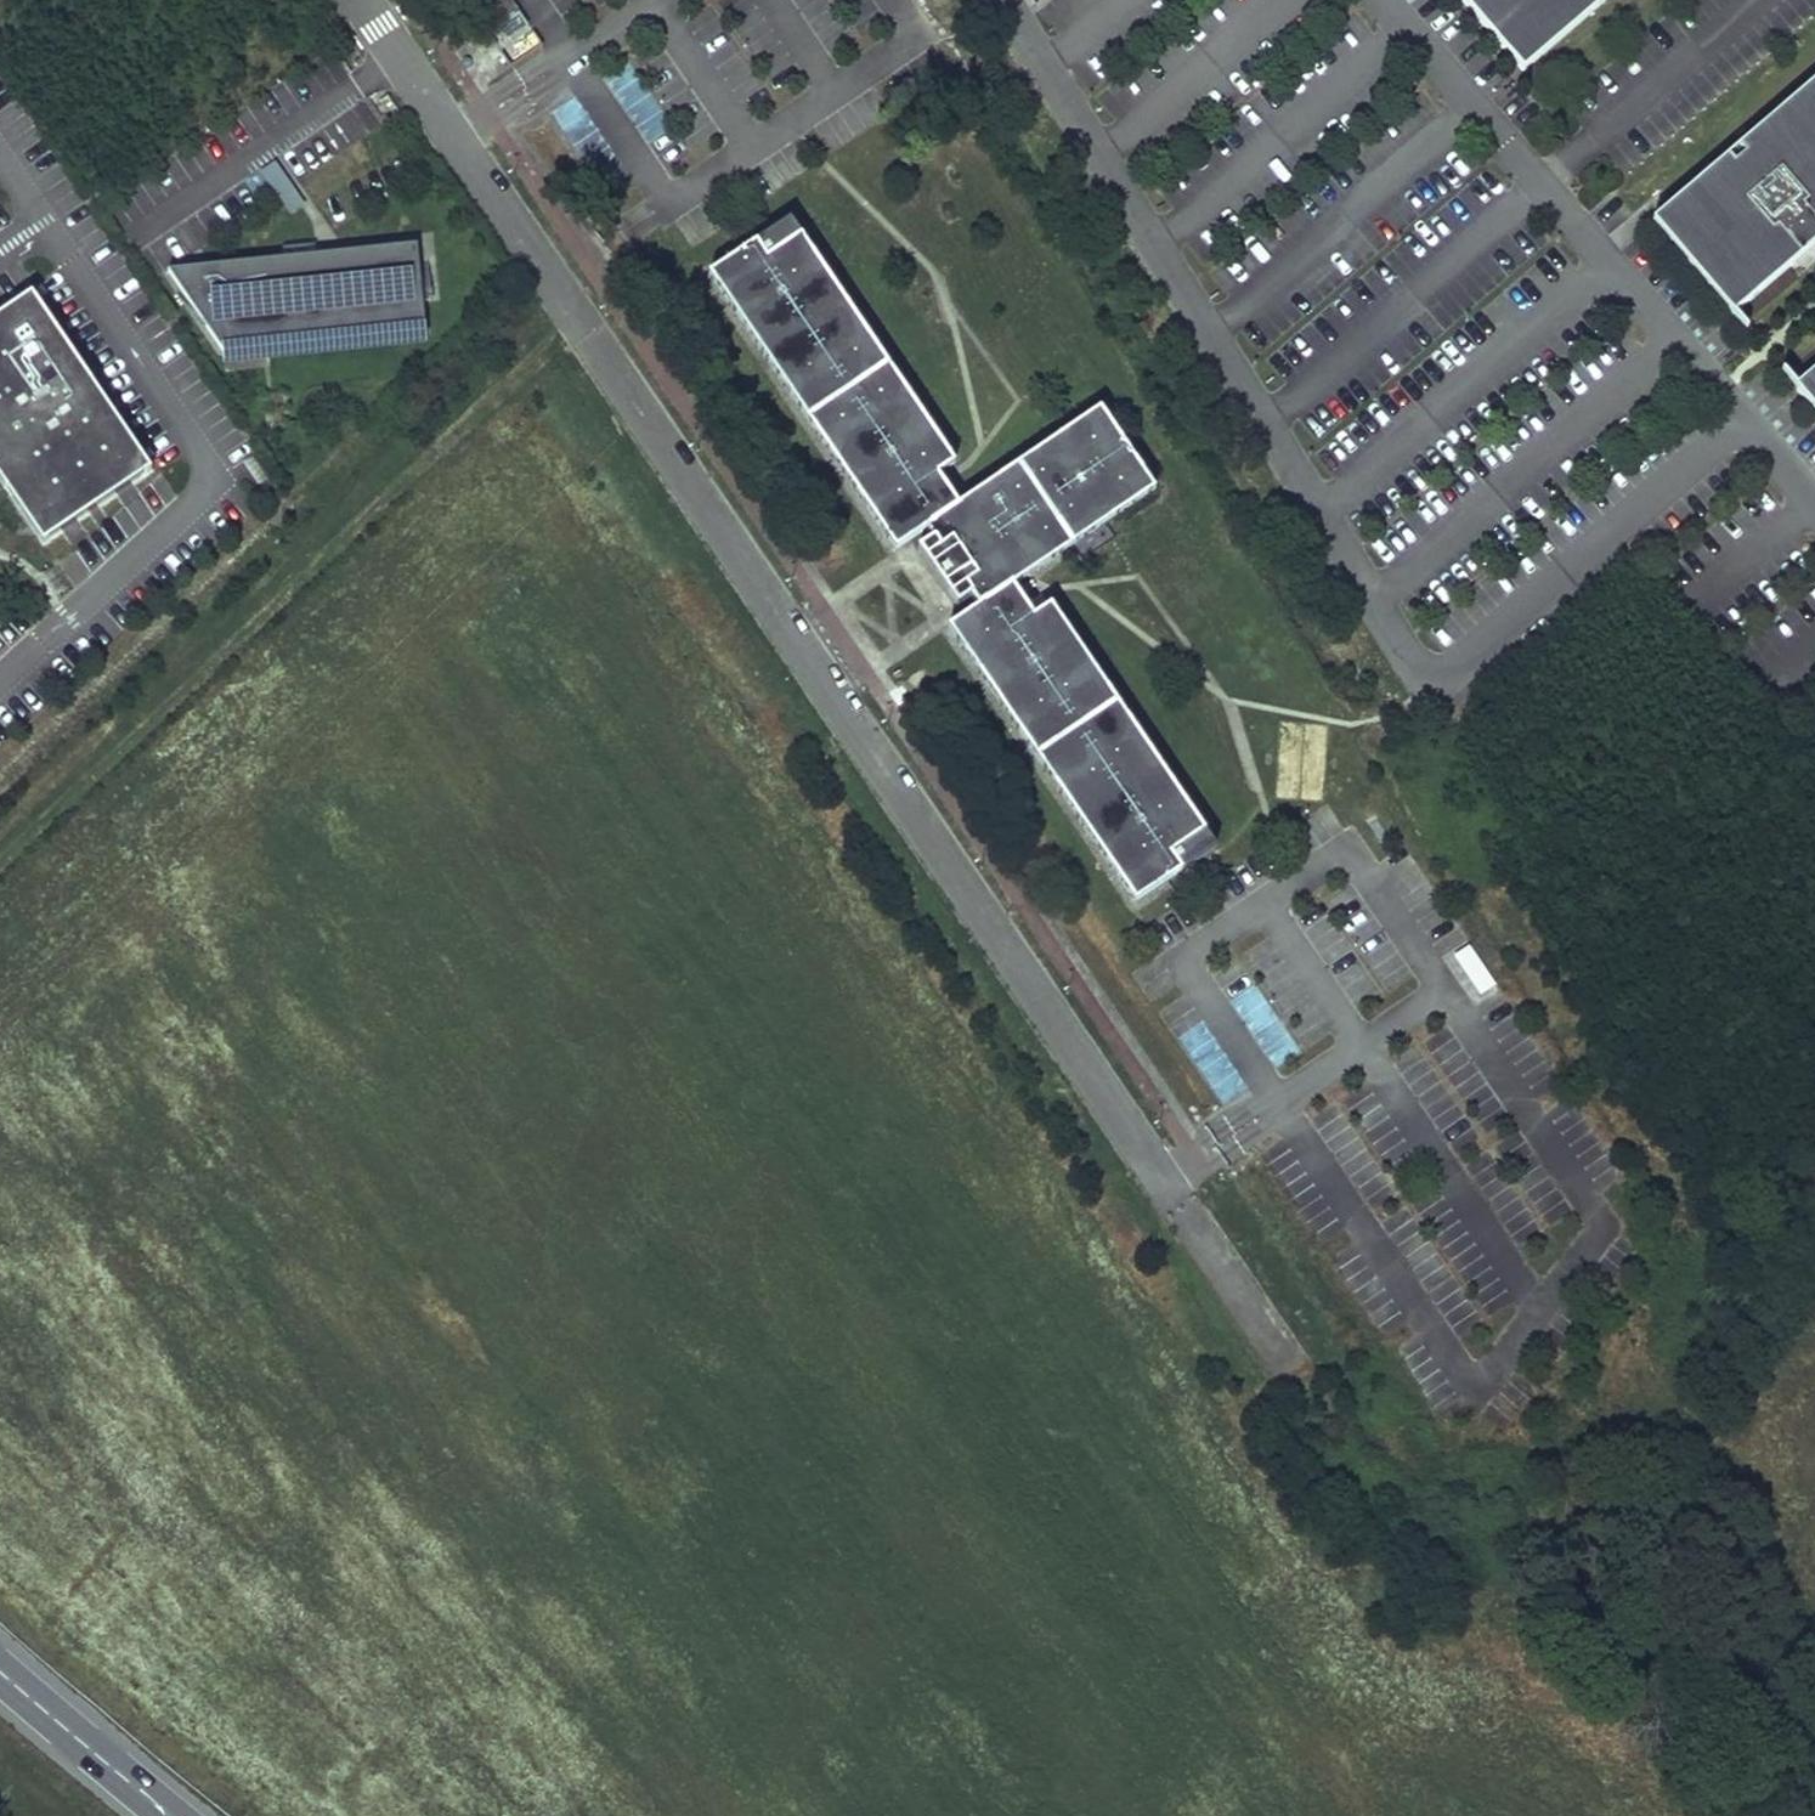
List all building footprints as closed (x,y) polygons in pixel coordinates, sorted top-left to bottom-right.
[(510,0),(465,0),(488,35),(520,14),(510,0)] [(1524,71),(1605,0),(1462,0),(1524,71)] [(1814,245),(1814,81),(1652,221),(1734,315),(1814,245)] [(256,174),(286,214),(306,199),(276,159),(256,174)] [(941,473),(954,463),(790,220),(711,273),(898,549),(928,529),(980,606),(950,627),(1136,902),(1216,848),(1051,604),(1034,616),(1013,584),(1030,573),(1155,489),(1101,410),(976,495),(962,504),(941,473)] [(425,334),(416,246),(349,253),(167,271),(223,353),(425,334)] [(33,292),(0,314),(0,478),(43,543),(152,470),(33,292)] [(1795,386),(1814,410),(1814,368),(1795,386)] [(976,495),(954,463),(941,473),(962,504),(976,495)] [(1051,604),(1030,573),(1013,584),(1034,616),(1051,604)] [(1465,998),(1493,985),(1474,941),(1446,953),(1465,998)]
